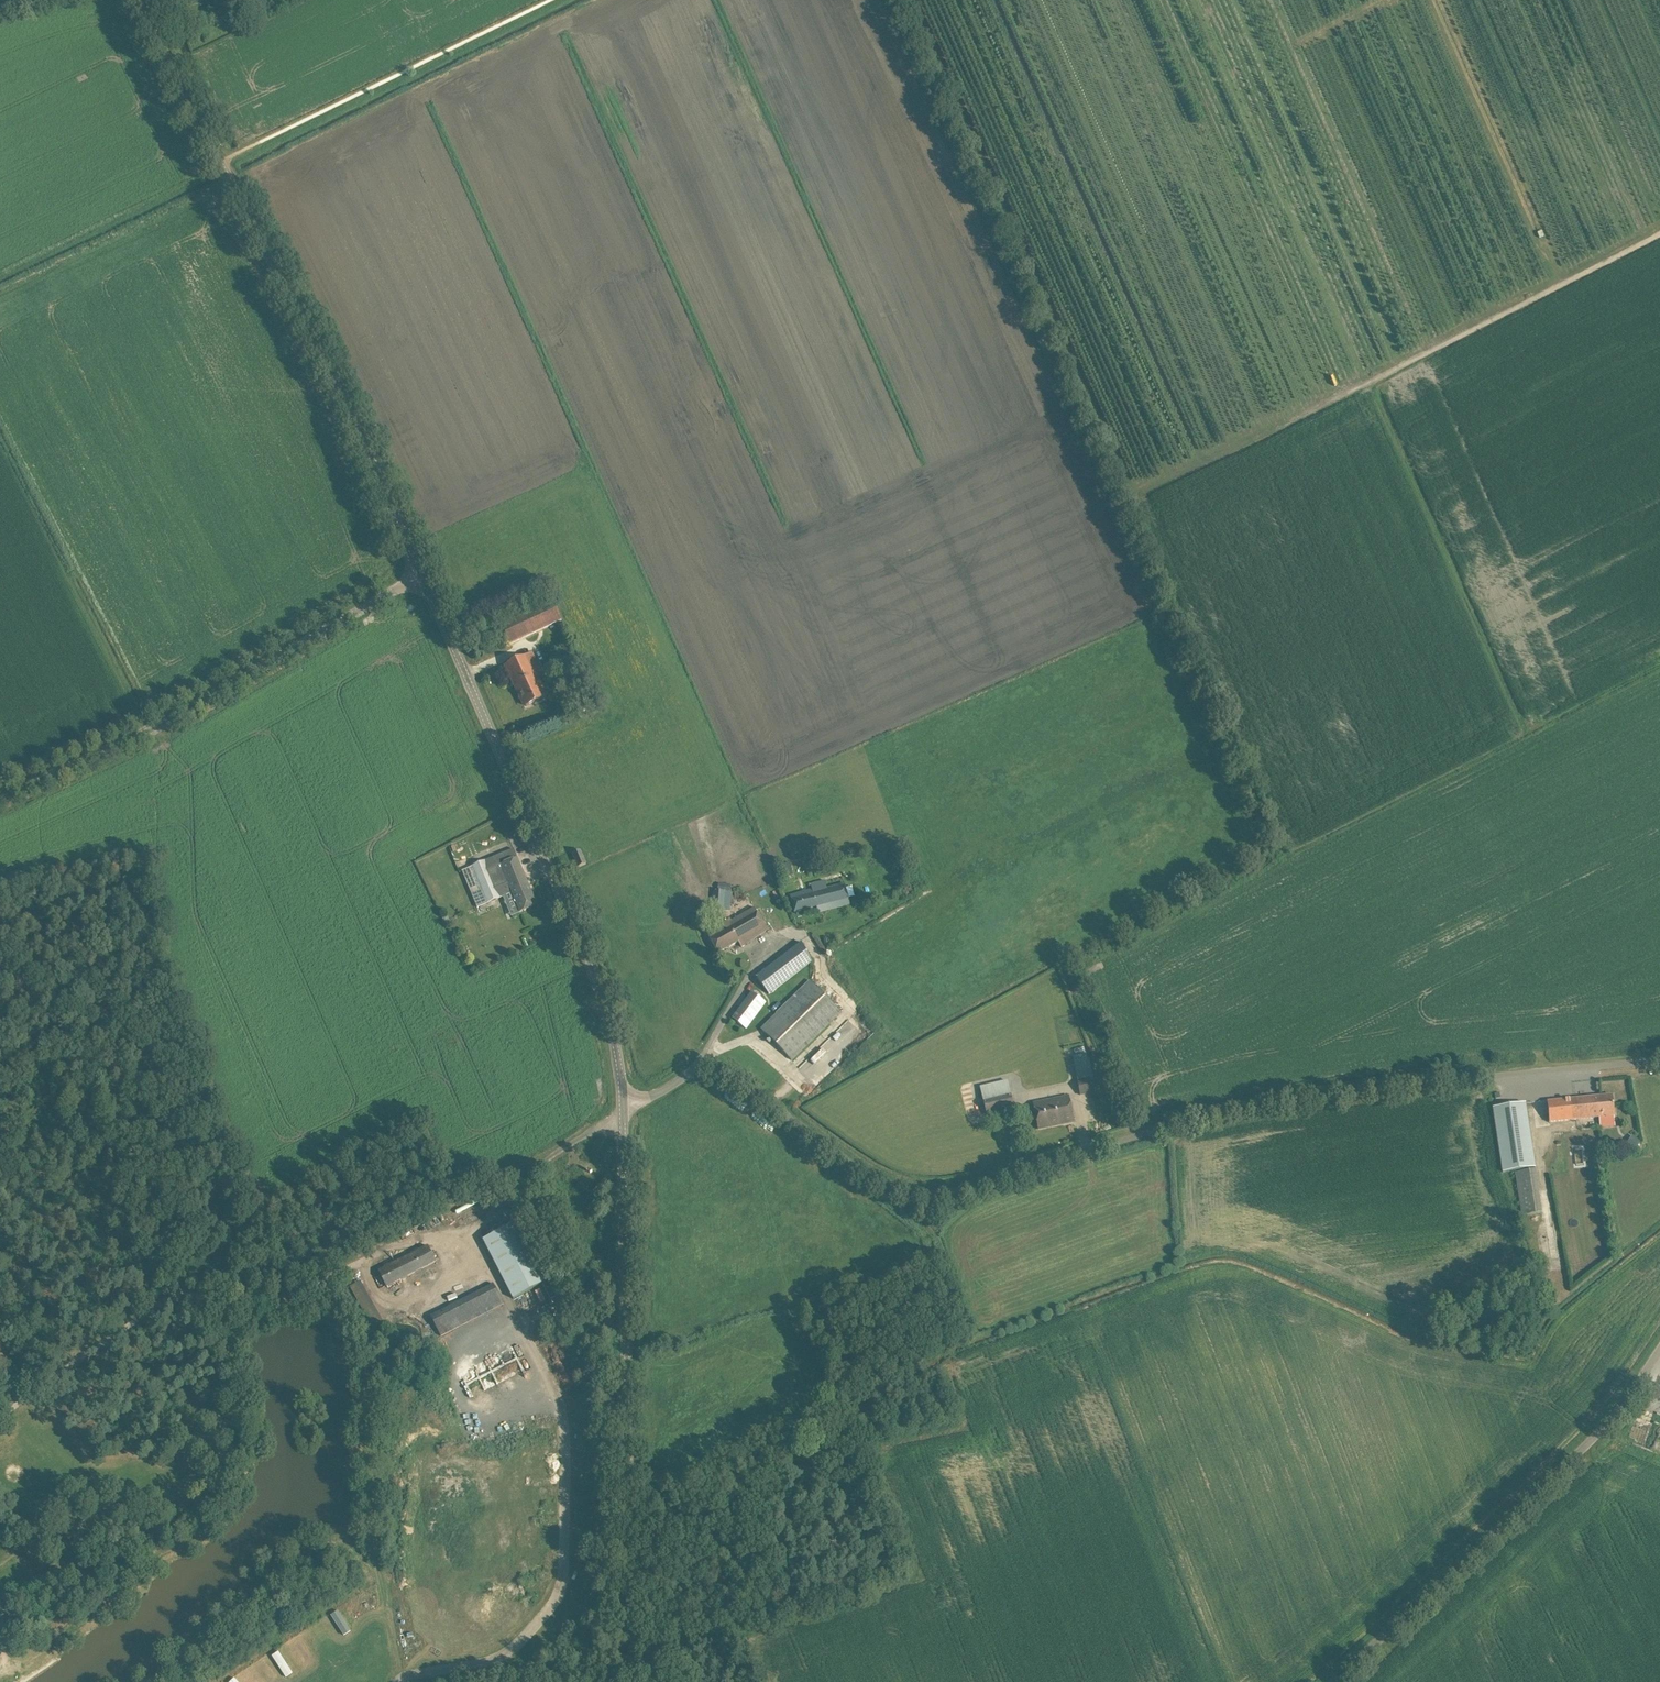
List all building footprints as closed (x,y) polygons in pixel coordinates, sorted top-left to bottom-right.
[(501,624),(510,644),(561,620),(552,600),(501,624)] [(533,653),(505,666),(515,688),(517,687),(527,706),(545,697),(537,681),(545,677),(533,653)] [(462,871),(477,907),(512,893),(520,912),(537,905),(514,850),(462,871)] [(573,854),(578,867),(586,864),(580,850),(573,854)] [(782,865),(786,877),(793,875),(789,862),(782,865)] [(850,905),(847,894),(844,884),(826,888),(824,881),(811,885),(812,890),(790,895),(794,912),(816,907),(818,913),(850,905)] [(712,911),(724,912),(726,892),(714,891),(712,911)] [(768,929),(762,920),(754,907),(708,934),(718,953),(738,942),(742,947),(768,929)] [(756,977),(769,994),(812,961),(802,942),(756,977)] [(761,1029),(792,1060),(841,1012),(810,980),(761,1029)] [(732,1018),(746,1028),(766,1002),(752,992),(732,1018)] [(813,1058),(816,1061),(827,1051),(824,1048),(813,1058)] [(1077,1081),(1080,1095),(1093,1092),(1091,1080),(1093,1079),(1089,1059),(1087,1059),(1086,1054),(1073,1057),(1078,1081),(1077,1081)] [(1010,1092),(1007,1080),(980,1087),(983,1099),(987,1114),(1014,1108),(1010,1092)] [(1074,1122),(1072,1111),(1069,1095),(1033,1103),(1038,1129),(1074,1122)] [(1614,1116),(1613,1106),(1612,1095),(1547,1101),(1549,1123),(1614,1116)] [(1492,1108),(1503,1173),(1535,1167),(1525,1103),(1492,1108)] [(1515,1172),(1521,1216),(1542,1213),(1536,1169),(1515,1172)] [(484,1240),(514,1299),(547,1282),(517,1223),(484,1240)] [(436,1262),(433,1256),(428,1246),(379,1271),(387,1287),(436,1262)] [(360,1280),(348,1287),(367,1322),(379,1316),(360,1280)] [(431,1316),(441,1337),(504,1304),(494,1284),(431,1316)] [(29,1579),(37,1591),(45,1585),(37,1573),(29,1579)] [(366,1620),(369,1628),(385,1624),(383,1615),(366,1620)] [(373,1642),(389,1638),(387,1630),(371,1634),(373,1642)] [(372,1653),(375,1670),(383,1669),(381,1652),(372,1653)] [(365,1675),(373,1673),(369,1657),(360,1659),(365,1675)]
